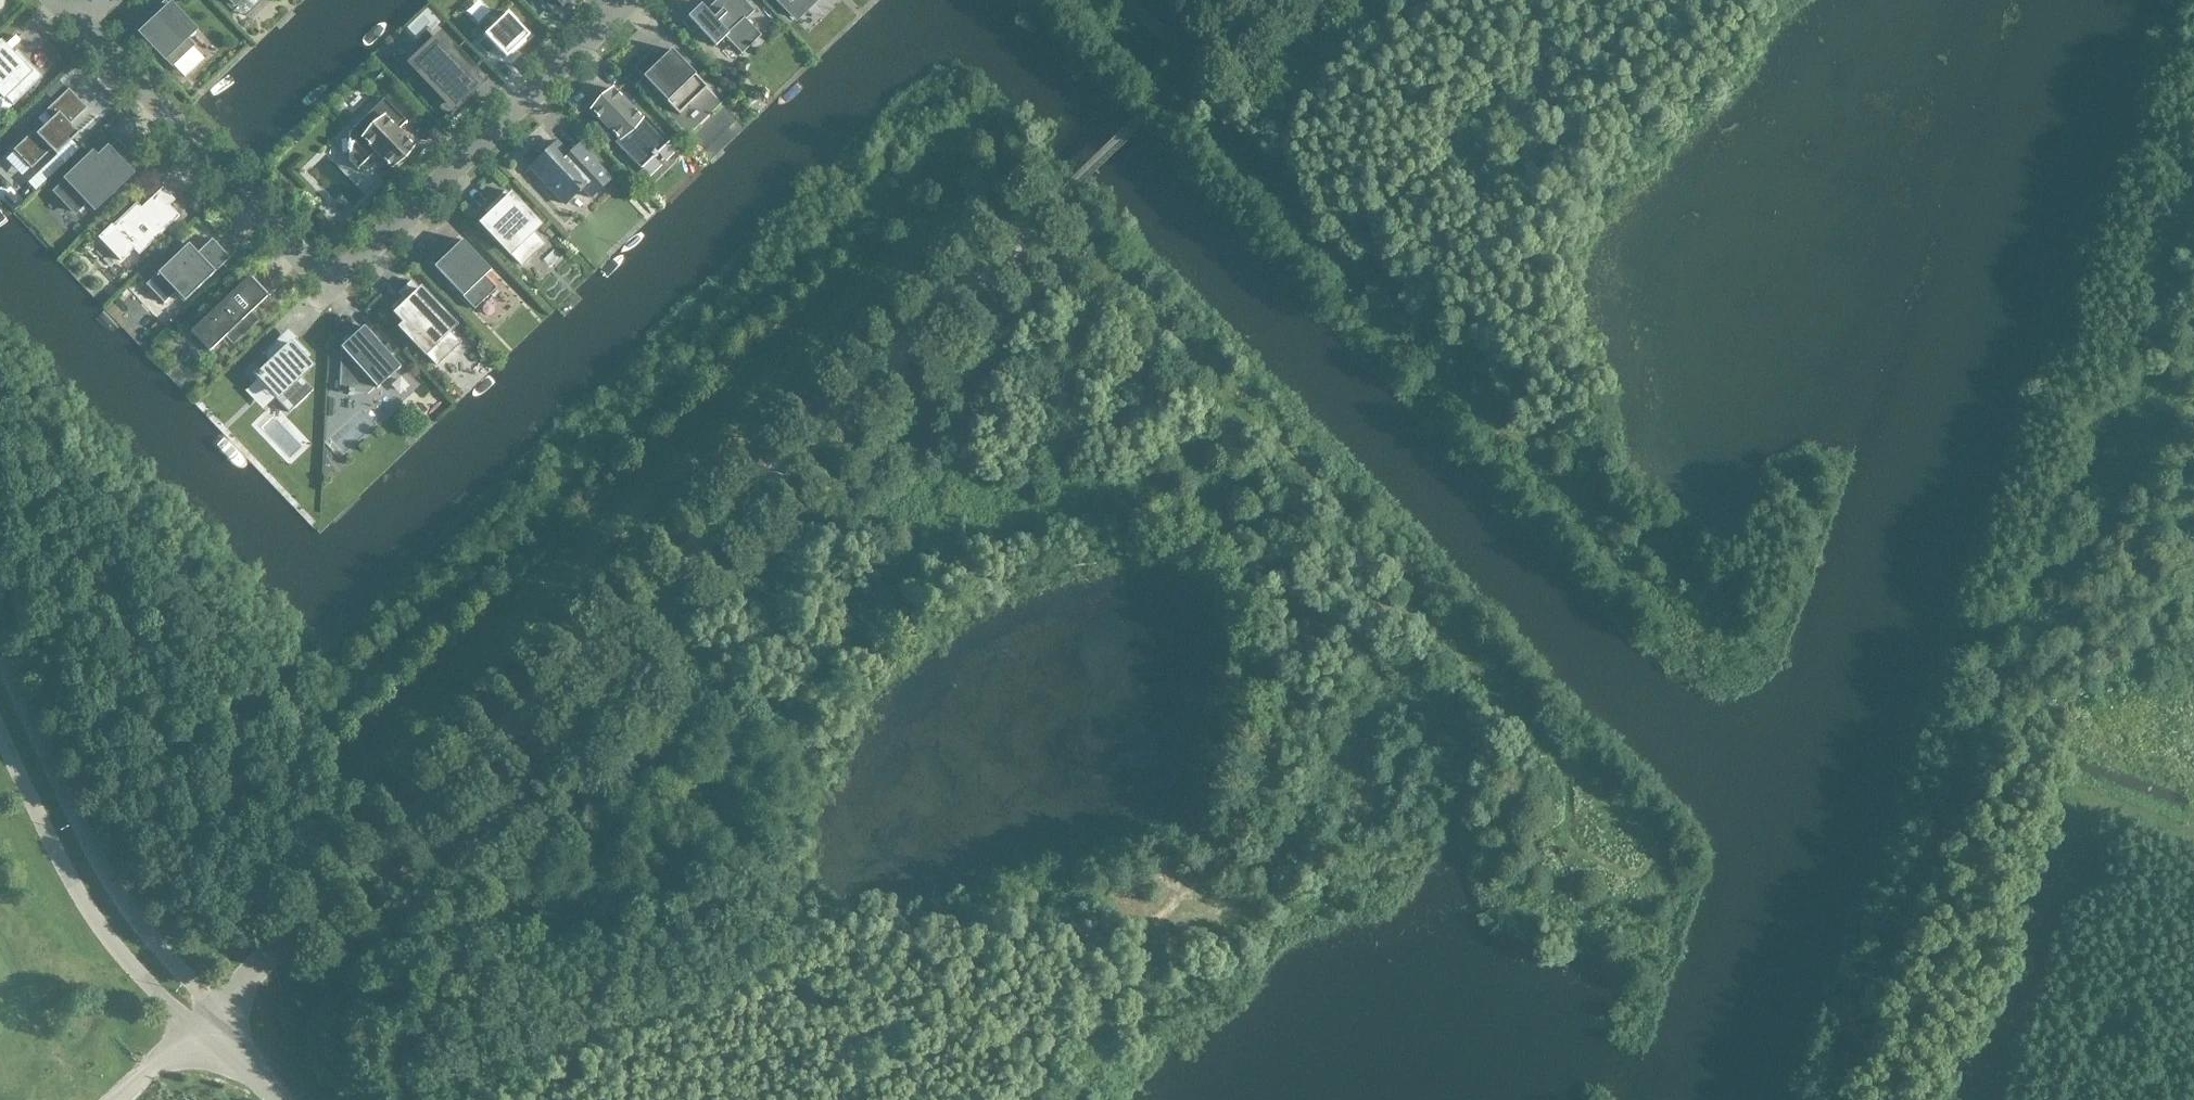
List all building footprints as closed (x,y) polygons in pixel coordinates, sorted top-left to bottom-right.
[(552,14),(567,0),(539,0),(552,14)] [(753,12),(743,0),(717,0),(705,11),(700,5),(681,23),(691,33),(697,28),(715,46),(724,37),(741,55),(760,36),(745,20),(753,12)] [(796,19),(797,17),(796,16),(813,0),(778,0),(796,19)] [(192,47),(185,39),(193,31),(165,1),(147,17),(153,23),(141,33),(155,48),(172,66),(192,47)] [(508,14),(485,35),(507,58),(530,36),(508,14)] [(438,35),(406,66),(447,108),(479,78),(438,35)] [(0,45),(0,46),(0,93),(12,106),(42,78),(17,51),(11,56),(0,45)] [(633,68),(678,115),(706,88),(671,50),(661,59),(653,50),(633,68)] [(69,126),(87,109),(68,89),(43,113),(51,121),(44,127),(41,124),(13,151),(31,170),(49,152),(54,156),(77,134),(69,126)] [(591,107),(589,109),(611,132),(613,131),(612,130),(612,129),(621,138),(616,142),(615,141),(614,142),(641,171),(642,169),(641,168),(652,157),(653,159),(657,155),(656,154),(667,143),(668,145),(669,144),(642,115),(641,116),(642,117),(638,121),(630,112),(631,113),(632,112),(610,89),(609,90),(610,91),(601,99),(600,98),(599,99),(600,100),(592,108),(591,107)] [(360,170),(358,169),(376,152),(393,170),(394,168),(393,167),(402,159),(403,160),(404,159),(403,158),(412,150),(413,151),(414,150),(396,132),(405,123),(406,125),(407,124),(383,98),(381,99),(383,101),(355,127),(354,126),(353,127),(354,129),(348,134),(348,144),(347,144),(347,150),(348,150),(348,161),(359,171),(360,170)] [(91,157),(82,166),(55,191),(56,193),(57,193),(74,211),(74,212),(76,213),(89,200),(96,207),(134,170),(124,159),(130,153),(117,141),(96,161),(92,156),(91,157)] [(611,179),(583,150),(580,146),(579,145),(578,146),(568,156),(556,143),(530,167),(565,205),(582,189),(590,199),(611,179)] [(126,214),(99,239),(119,261),(132,249),(139,255),(179,217),(169,206),(175,201),(163,188),(140,209),(135,204),(126,214)] [(347,190),(337,197),(347,213),(358,206),(347,190)] [(530,233),(537,226),(505,191),(484,211),(489,217),(482,224),(521,265),(542,245),(530,233)] [(196,254),(188,245),(145,285),(164,304),(175,293),(184,302),(230,259),(211,240),(196,254)] [(489,270),(481,261),(461,241),(455,247),(451,242),(429,263),(438,273),(445,280),(474,310),(483,302),(484,304),(489,299),(487,297),(496,289),(484,277),(490,272),(490,271),(489,270)] [(264,297),(248,281),(249,279),(248,278),(190,332),(191,334),(193,333),(209,350),(207,351),(209,352),(267,297),(265,296),(264,297)] [(402,329),(436,365),(458,344),(446,332),(453,326),(410,281),(398,293),(402,297),(391,308),(407,325),(402,329)] [(375,388),(377,389),(400,368),(363,327),(340,348),(341,350),(338,393),(348,393),(348,395),(353,395),(353,394),(368,394),(375,388)] [(255,378),(289,413),(313,391),(299,377),(310,367),(304,361),(309,355),(295,340),(290,345),(281,336),(262,354),(271,363),(255,378)]
